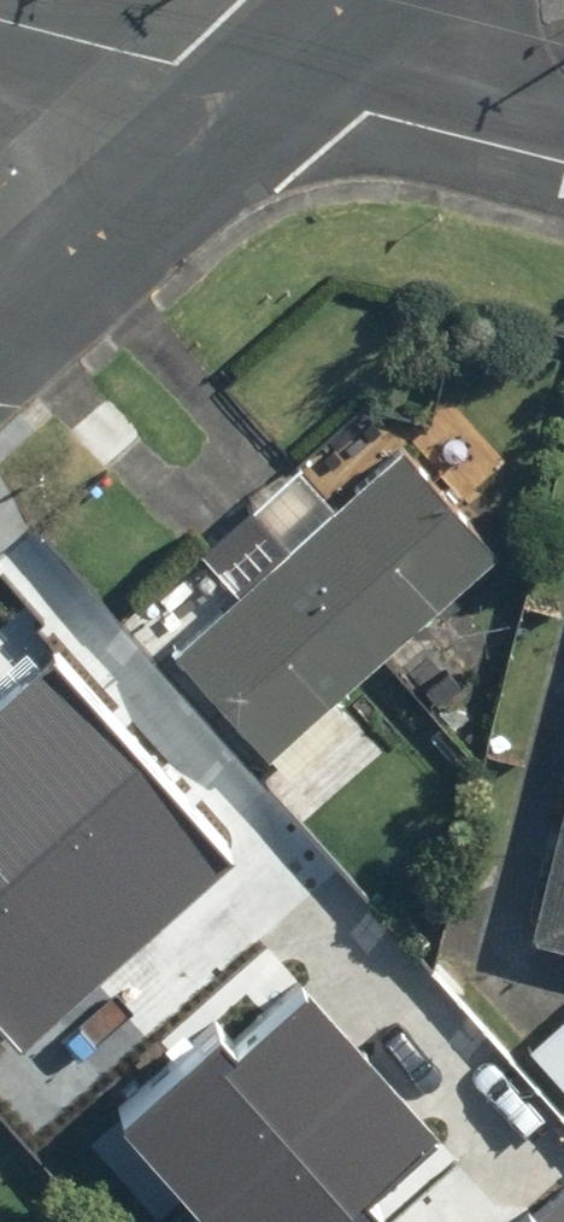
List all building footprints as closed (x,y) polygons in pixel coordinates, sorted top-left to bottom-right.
[(169,642),(264,750),(504,541),(409,433),(169,642)] [(22,1054),(233,868),(53,665),(0,711),(0,1029),(22,1054)] [(527,935),(563,945),(563,793),(527,935)] [(195,1221),(372,1221),(363,1213),(441,1143),(308,997),(238,1060),(219,1040),(115,1134),(195,1221)] [(534,1047),(563,1080),(563,1020),(534,1047)] [(546,1221),(563,1221),(563,1206),(546,1221)]
